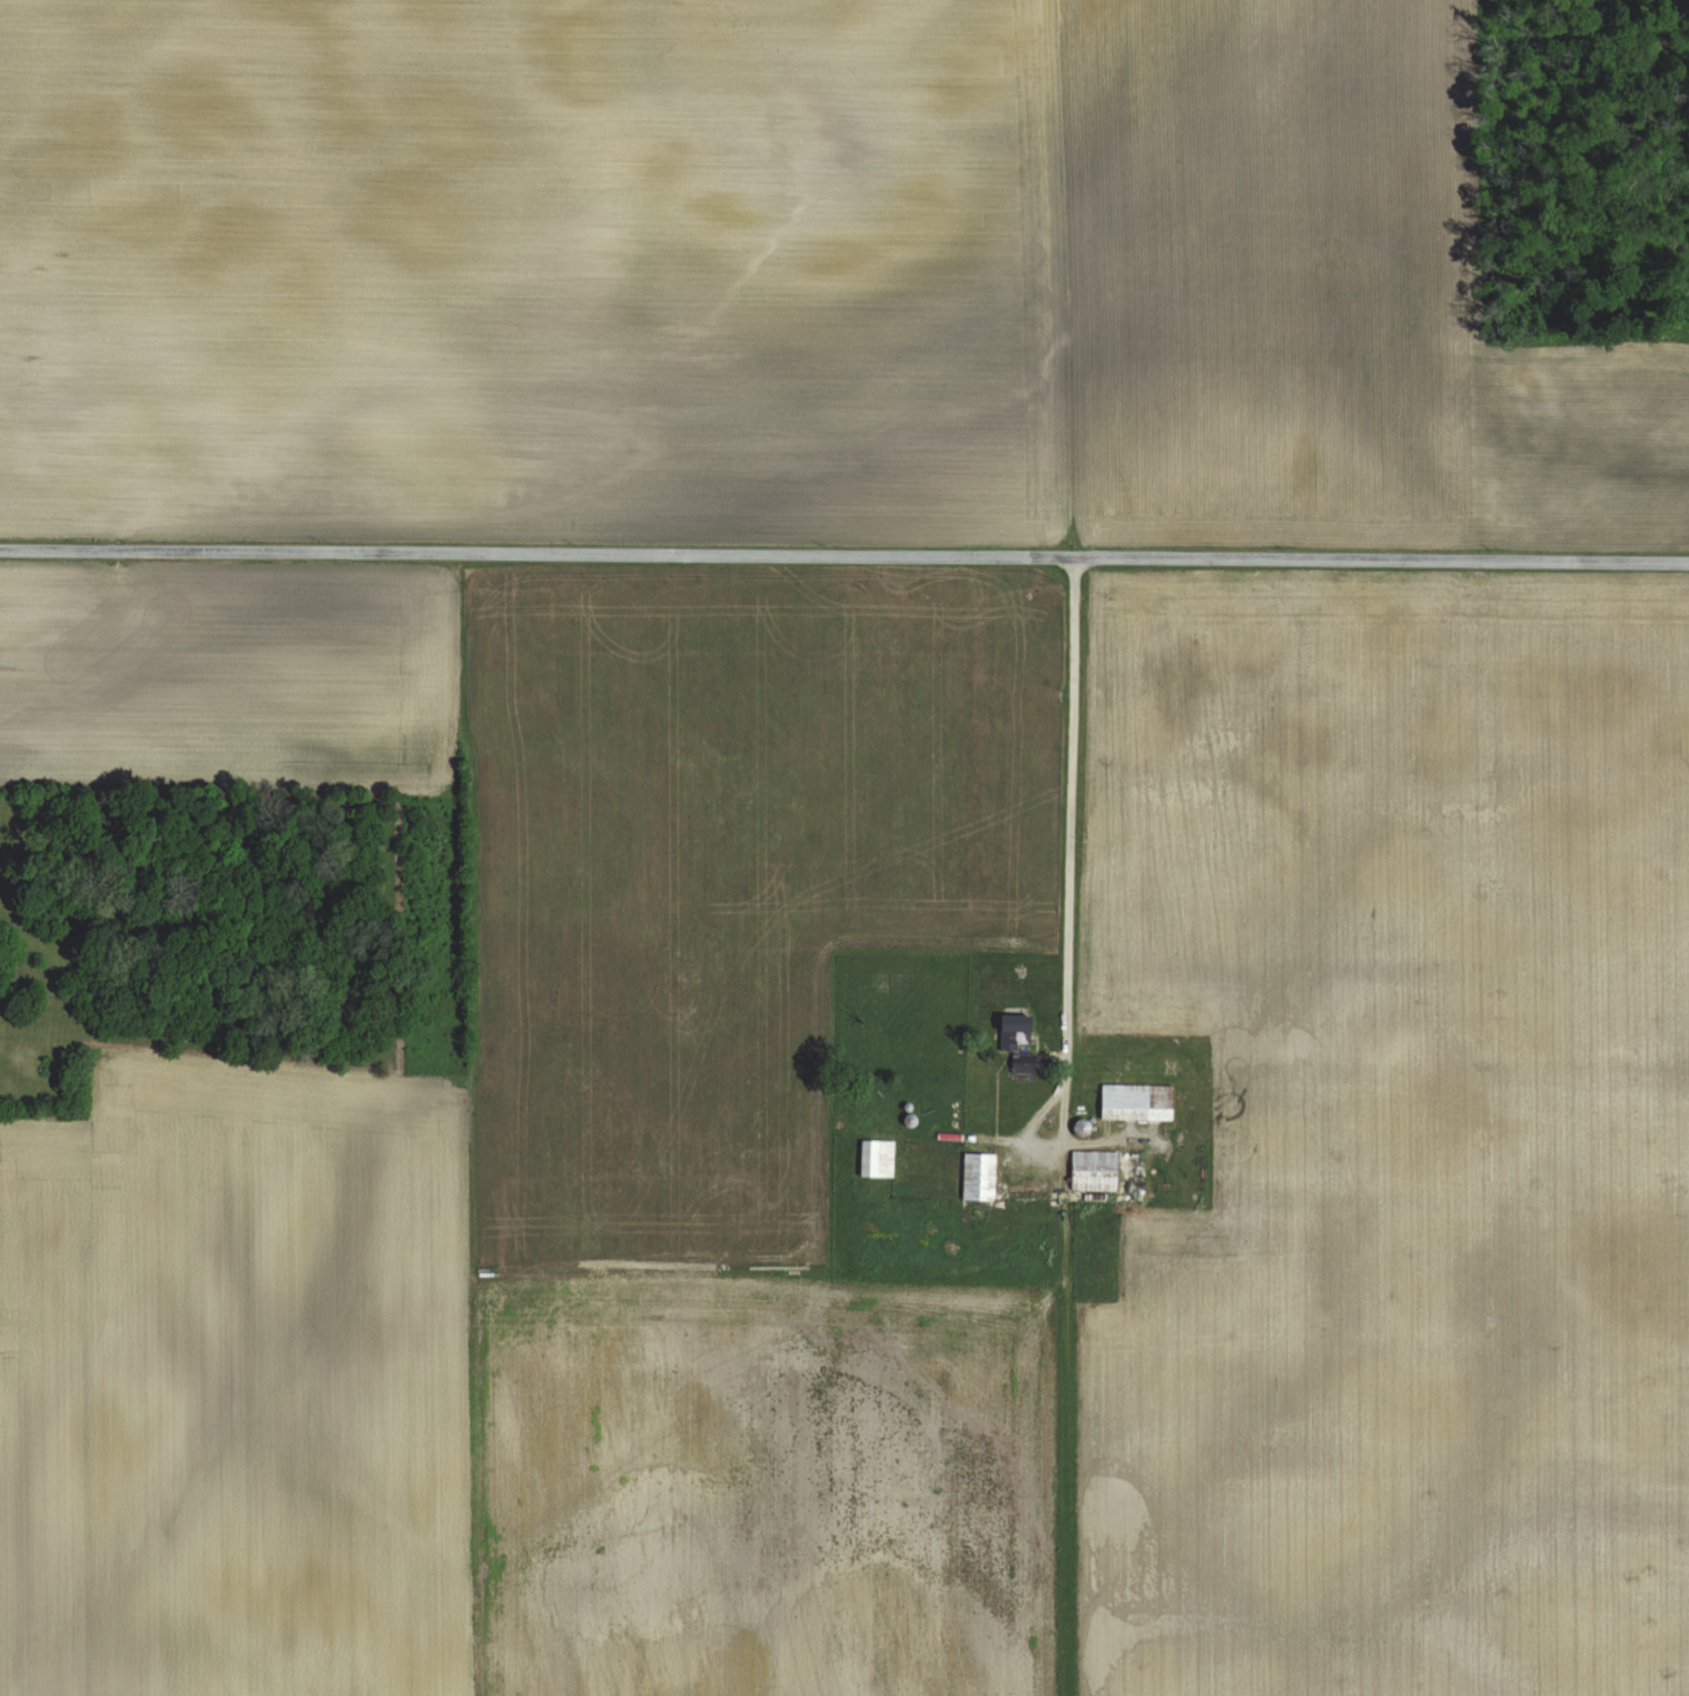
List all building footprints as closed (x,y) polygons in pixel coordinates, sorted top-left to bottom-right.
[(1035,1074),(1035,1055),(1017,1056),(1017,1044),(1031,1044),(1030,1016),(1000,1017),(1001,1052),(1012,1052),(1013,1075),(1035,1074)] [(1102,1120),(1173,1122),(1174,1087),(1103,1085),(1102,1120)] [(861,1178),(894,1179),(895,1143),(862,1141),(861,1178)] [(1072,1191),(1117,1192),(1118,1152),(1073,1152),(1072,1191)] [(996,1202),(997,1155),(964,1154),(963,1201),(996,1202)]
